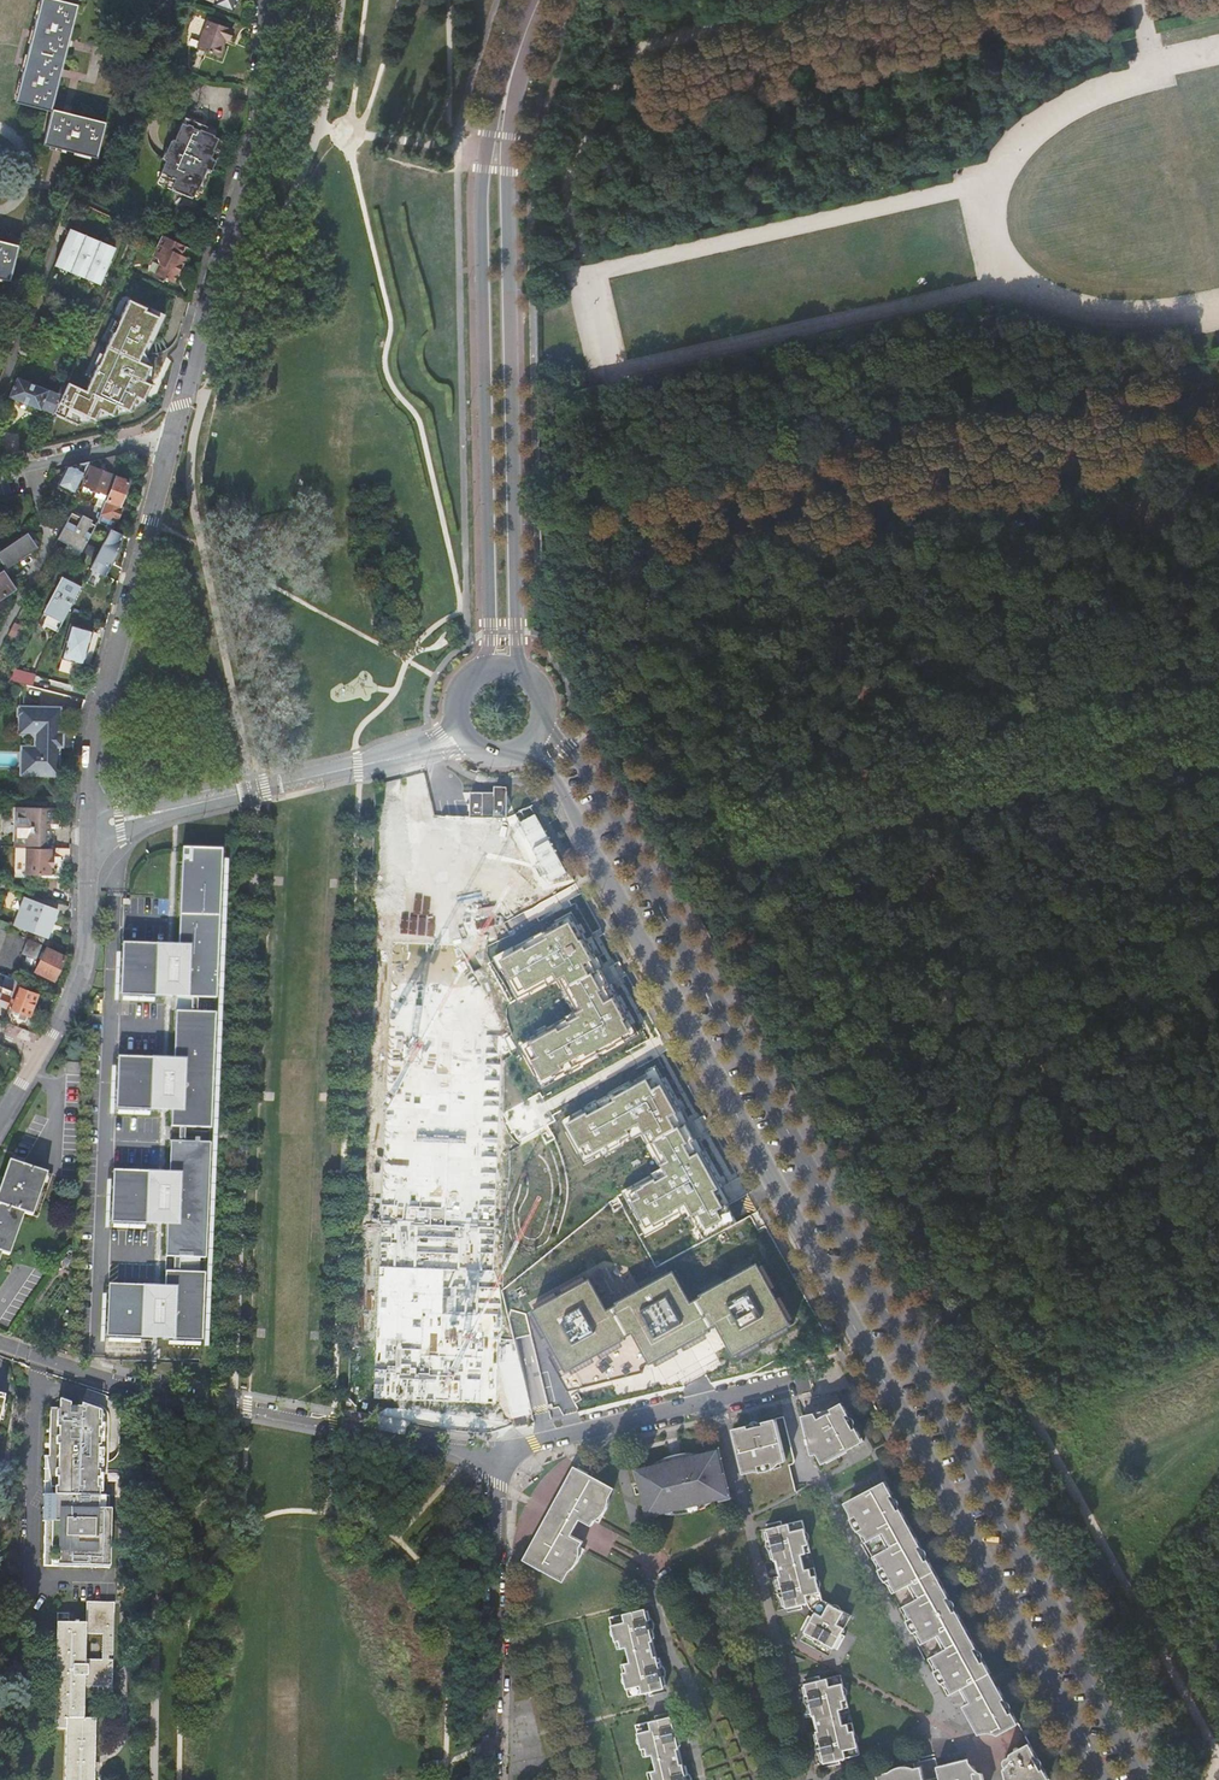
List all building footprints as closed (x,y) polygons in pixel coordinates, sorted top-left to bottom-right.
[(37,19),(73,28),(79,6),(54,0),(42,0),(37,19)] [(214,6),(233,13),(237,1),(233,0),(217,0),(214,6)] [(97,159),(106,124),(53,110),(73,28),(37,19),(15,104),(52,113),(43,145),(97,159)] [(232,31),(209,22),(199,50),(221,59),(225,47),(224,47),(226,41),(228,42),(232,31)] [(197,191),(203,194),(213,170),(224,143),(224,142),(223,141),(215,137),(217,133),(217,131),(216,131),(215,130),(186,117),(185,120),(176,141),(174,140),(170,149),(168,148),(163,160),(167,161),(160,179),(174,185),(172,191),(193,199),(197,191)] [(174,185),(160,179),(158,183),(158,184),(158,185),(159,185),(159,186),(160,186),(172,191),(174,185)] [(200,200),(203,194),(197,191),(193,199),(197,201),(198,201),(199,201),(200,201),(200,200)] [(70,230),(64,245),(68,246),(65,254),(61,252),(55,266),(100,285),(105,272),(110,261),(115,249),(70,230)] [(168,239),(163,237),(154,258),(157,259),(158,259),(158,260),(159,261),(160,262),(160,263),(160,264),(160,265),(160,266),(159,267),(156,275),(175,284),(187,258),(185,257),(181,256),(185,247),(177,243),(168,239)] [(10,282),(19,246),(0,241),(0,279),(10,282)] [(163,313),(119,297),(78,387),(61,381),(49,414),(75,422),(118,415),(138,407),(156,369),(141,360),(163,313)] [(11,345),(16,331),(9,329),(4,343),(11,345)] [(47,410),(51,391),(18,378),(10,397),(41,410),(42,408),(47,410)] [(103,507),(104,506),(115,476),(117,455),(107,458),(106,472),(91,467),(84,485),(85,486),(97,491),(96,493),(100,494),(101,492),(104,493),(102,499),(99,498),(96,505),(103,507)] [(73,492),(89,462),(68,466),(58,485),(73,492)] [(129,482),(116,477),(107,500),(106,500),(104,506),(103,507),(100,514),(118,521),(123,506),(120,505),(129,482)] [(83,491),(99,498),(102,499),(104,493),(101,492),(100,494),(96,493),(97,491),(85,486),(83,491)] [(63,542),(77,550),(91,523),(72,513),(58,540),(63,542)] [(77,550),(82,552),(96,525),(91,523),(77,550)] [(123,534),(111,529),(91,569),(106,576),(110,567),(107,565),(114,552),(123,534)] [(38,547),(27,532),(0,551),(0,560),(6,569),(38,547)] [(107,565),(110,567),(117,554),(114,552),(107,565)] [(3,595),(5,597),(16,589),(4,570),(0,573),(0,597),(3,595)] [(82,586),(63,577),(40,622),(58,632),(72,605),(79,590),(82,586)] [(94,598),(79,590),(72,605),(87,612),(94,598)] [(15,623),(9,634),(21,640),(26,629),(15,623)] [(82,664),(91,632),(71,626),(59,668),(76,672),(78,663),(82,664)] [(449,634),(445,637),(447,640),(449,642),(453,639),(449,634)] [(31,674),(15,671),(9,681),(28,686),(31,674)] [(18,715),(19,715),(18,733),(30,734),(37,735),(36,747),(29,747),(26,747),(24,771),(40,772),(40,776),(56,777),(60,709),(20,707),(20,708),(18,708),(18,715)] [(24,771),(26,747),(20,746),(18,774),(40,776),(40,772),(24,771)] [(467,791),(467,816),(507,816),(507,786),(491,786),(491,791),(467,791)] [(56,821),(55,821),(56,809),(50,809),(18,809),(17,848),(26,848),(55,848),(55,829),(56,829),(56,821)] [(55,848),(26,848),(26,875),(51,875),(51,867),(53,867),(53,858),(55,858),(55,848)] [(187,1267),(188,1258),(210,1259),(214,1144),(191,1143),(192,1137),(192,1128),(214,1129),(216,1064),(218,1013),(205,1013),(205,1007),(206,998),(218,998),(223,850),(183,848),(179,957),(175,957),(170,957),(170,946),(158,945),(158,946),(125,945),(123,995),(156,996),(156,997),(169,997),(169,986),(173,986),(179,986),(178,997),(194,998),(193,1012),(178,1012),(176,1071),(171,1071),(166,1071),(167,1059),(154,1059),(154,1060),(121,1059),(120,1109),(153,1110),(153,1111),(165,1111),(166,1099),(170,1099),(175,1100),(175,1127),(182,1128),(182,1143),(174,1142),(173,1185),(167,1185),(163,1185),(164,1173),(151,1173),(151,1174),(118,1173),(116,1222),(149,1224),(149,1225),(162,1225),(162,1213),(166,1213),(172,1214),(170,1257),(179,1258),(178,1272),(170,1272),(169,1300),(163,1300),(159,1299),(160,1287),(147,1287),(147,1288),(114,1287),(112,1337),(158,1339),(158,1327),(163,1328),(168,1328),(167,1339),(207,1341),(209,1273),(187,1273),(187,1267)] [(25,899),(15,924),(48,937),(48,936),(47,935),(56,911),(57,912),(58,910),(24,898),(24,899),(25,899)] [(606,978),(571,916),(491,958),(513,1001),(556,976),(578,1013),(519,1045),(542,1087),(637,1031),(606,978)] [(443,978),(476,979),(477,937),(468,937),(468,927),(395,926),(393,1025),(442,1026),(443,978)] [(42,944),(27,939),(21,954),(36,960),(42,944)] [(41,974),(53,981),(65,958),(47,949),(40,963),(45,966),(41,974)] [(16,980),(0,974),(0,980),(7,983),(5,989),(0,987),(0,1005),(6,1008),(9,1000),(16,980)] [(22,982),(16,980),(9,1000),(14,1002),(12,1009),(16,1011),(20,1012),(18,1017),(24,1019),(26,1015),(29,1016),(37,996),(19,989),(22,982)] [(76,1075),(77,1064),(65,1063),(63,1073),(76,1075)] [(655,1088),(650,1078),(615,1098),(616,1100),(591,1115),(589,1112),(570,1123),(588,1154),(641,1125),(666,1170),(624,1194),(647,1235),(687,1212),(691,1218),(700,1213),(709,1227),(723,1219),(718,1211),(725,1207),(716,1190),(720,1188),(700,1152),(693,1156),(687,1145),(691,1143),(686,1134),(681,1125),(677,1127),(672,1116),(679,1112),(663,1084),(655,1088)] [(6,1255),(21,1213),(32,1217),(47,1174),(4,1159),(0,1171),(0,1254),(6,1255)] [(380,1280),(430,1281),(432,1233),(481,1235),(483,1185),(383,1181),(380,1280)] [(492,1326),(493,1287),(496,1287),(496,1272),(489,1272),(490,1245),(470,1244),(467,1326),(492,1326)] [(601,1276),(541,1310),(565,1353),(575,1370),(635,1336),(652,1367),(712,1334),(721,1350),(729,1364),(789,1331),(755,1270),(695,1304),(678,1274),(618,1307),(601,1276)] [(493,1345),(427,1342),(428,1311),(379,1309),(376,1391),(491,1395),(493,1345)] [(635,1336),(575,1370),(565,1353),(559,1356),(574,1385),(647,1374),(646,1370),(652,1367),(635,1336)] [(854,1446),(868,1439),(861,1426),(858,1427),(850,1413),(853,1412),(847,1400),(835,1406),(836,1409),(822,1416),(819,1410),(806,1413),(812,1436),(810,1436),(812,1442),(813,1442),(816,1453),(825,1451),(828,1458),(853,1444),(854,1446)] [(55,1410),(47,1410),(45,1458),(43,1458),(51,1496),(40,1496),(39,1522),(41,1523),(40,1568),(92,1569),(92,1563),(106,1563),(107,1524),(104,1524),(105,1497),(98,1497),(100,1420),(94,1420),(94,1411),(77,1405),(77,1409),(66,1408),(66,1405),(56,1401),(55,1410)] [(762,1423),(757,1425),(753,1426),(752,1423),(737,1427),(740,1442),(743,1442),(750,1469),(755,1468),(762,1469),(770,1469),(778,1468),(786,1465),(785,1461),(790,1459),(780,1416),(767,1420),(768,1422),(762,1423)] [(734,1494),(729,1472),(723,1447),(713,1449),(713,1451),(714,1454),(722,1452),(727,1471),(732,1492),(728,1493),(724,1494),(725,1496),(725,1499),(735,1497),(734,1494)] [(663,1460),(658,1463),(653,1464),(652,1464),(654,1468),(650,1469),(642,1472),(643,1477),(645,1483),(645,1486),(647,1485),(650,1497),(648,1498),(650,1506),(652,1512),(660,1510),(665,1508),(665,1511),(675,1513),(676,1513),(687,1512),(697,1510),(706,1507),(710,1504),(718,1498),(719,1498),(725,1496),(724,1494),(728,1493),(732,1492),(727,1471),(722,1452),(714,1454),(713,1451),(709,1453),(697,1451),(698,1455),(664,1463),(663,1460)] [(698,1455),(697,1451),(687,1451),(676,1454),(666,1458),(663,1460),(664,1463),(698,1455)] [(641,1478),(643,1477),(642,1472),(650,1469),(649,1464),(638,1467),(641,1478)] [(573,1467),(566,1479),(568,1480),(561,1494),(559,1492),(537,1532),(539,1533),(532,1546),(530,1545),(523,1557),(525,1558),(524,1561),(535,1567),(537,1565),(562,1578),(565,1573),(570,1569),(573,1566),(576,1563),(577,1559),(583,1549),(579,1546),(582,1541),(570,1534),(579,1518),(591,1525),(594,1520),(598,1522),(606,1507),(608,1502),(609,1499),(609,1496),(608,1493),(611,1488),(586,1474),(587,1472),(576,1466),(575,1468),(573,1467)] [(927,1659),(934,1671),(941,1683),(947,1696),(963,1687),(965,1691),(971,1701),(963,1706),(978,1733),(982,1731),(985,1731),(989,1731),(992,1731),(996,1732),(999,1734),(1003,1732),(1018,1723),(998,1686),(993,1677),(990,1672),(904,1515),(890,1490),(897,1491),(890,1479),(876,1486),(877,1488),(876,1489),(871,1488),(872,1490),(847,1504),(849,1508),(854,1516),(850,1518),(857,1530),(864,1544),(880,1534),(883,1533),(884,1535),(891,1546),(888,1548),(871,1557),(878,1570),(884,1581),(891,1594),(908,1584),(911,1583),(919,1597),(916,1599),(899,1608),(906,1621),(912,1632),(920,1645),(937,1636),(939,1634),(947,1648),(944,1649),(927,1659)] [(661,1515),(660,1510),(652,1512),(650,1506),(648,1507),(651,1518),(661,1515)] [(811,1610),(822,1599),(821,1599),(819,1588),(818,1584),(816,1578),(814,1567),(805,1569),(801,1554),(810,1552),(807,1541),(805,1531),(802,1519),(766,1528),(767,1531),(764,1531),(771,1559),(773,1558),(774,1561),(776,1560),(788,1557),(792,1572),(780,1575),(778,1576),(778,1578),(776,1579),(783,1606),(785,1606),(785,1608),(798,1605),(807,1603),(807,1605),(808,1607),(809,1609),(811,1610)] [(891,1546),(884,1535),(882,1537),(888,1548),(891,1546)] [(911,1583),(908,1584),(916,1599),(919,1597),(911,1583)] [(851,1615),(822,1599),(811,1610),(813,1611),(814,1612),(804,1632),(806,1633),(805,1635),(830,1649),(831,1647),(833,1648),(851,1615)] [(83,1603),(82,1624),(53,1623),(51,1730),(63,1730),(61,1779),(90,1779),(91,1720),(80,1719),(81,1687),(109,1688),(109,1661),(105,1661),(105,1656),(109,1656),(111,1604),(83,1603)] [(656,1656),(654,1656),(642,1659),(639,1644),(650,1641),(652,1641),(651,1638),(654,1638),(652,1630),(653,1629),(653,1627),(653,1625),(653,1623),(653,1621),(652,1620),(650,1618),(649,1617),(647,1610),(645,1610),(644,1608),(608,1617),(611,1628),(613,1638),(616,1649),(625,1647),(628,1662),(619,1664),(622,1676),(624,1685),(627,1697),(663,1688),(663,1686),(665,1685),(663,1678),(664,1676),(665,1674),(665,1673),(664,1671),(664,1669),(663,1667),(662,1666),(661,1665),(660,1665),(659,1657),(656,1658),(656,1656)] [(72,1620),(72,1611),(58,1611),(58,1620),(72,1620)] [(937,1636),(944,1649),(947,1648),(939,1634),(937,1636)] [(642,1659),(654,1656),(650,1641),(639,1644),(642,1659)] [(836,1761),(843,1759),(859,1755),(857,1745),(856,1743),(854,1734),(851,1722),(843,1724),(839,1709),(847,1707),(845,1696),(842,1686),(840,1675),(804,1684),(804,1686),(802,1687),(808,1715),(811,1714),(811,1716),(813,1716),(826,1713),(829,1728),(817,1731),(815,1731),(816,1734),(813,1734),(814,1739),(820,1762),(822,1762),(823,1764),(836,1761)] [(813,1716),(817,1731),(829,1728),(826,1713),(813,1716)] [(676,1749),(678,1749),(678,1746),(680,1746),(678,1738),(679,1737),(679,1735),(679,1733),(679,1731),(678,1729),(678,1728),(676,1726),(675,1725),(673,1718),(671,1718),(670,1716),(634,1725),(637,1736),(639,1746),(642,1757),(651,1755),(655,1770),(645,1772),(647,1779),(691,1779),(690,1777),(689,1775),(688,1774),(687,1773),(685,1765),(683,1765),(682,1763),(680,1764),(669,1766),(665,1752),(676,1749)] [(1029,1743),(1010,1753),(1010,1757),(1007,1757),(1005,1758),(1005,1759),(1004,1761),(1003,1763),(1004,1765),(1005,1767),(1003,1769),(1006,1779),(1050,1779),(1029,1743)] [(665,1752),(669,1766),(680,1764),(676,1749),(665,1752)] [(981,1774),(979,1773),(976,1771),(973,1768),(970,1766),(969,1763),(968,1762),(967,1759),(936,1767),(938,1776),(939,1779),(936,1779),(983,1779),(981,1774)] [(920,1766),(914,1768),(913,1763),(900,1766),(896,1767),(892,1769),(888,1772),(885,1775),(879,1776),(880,1779),(923,1779),(920,1766)]
